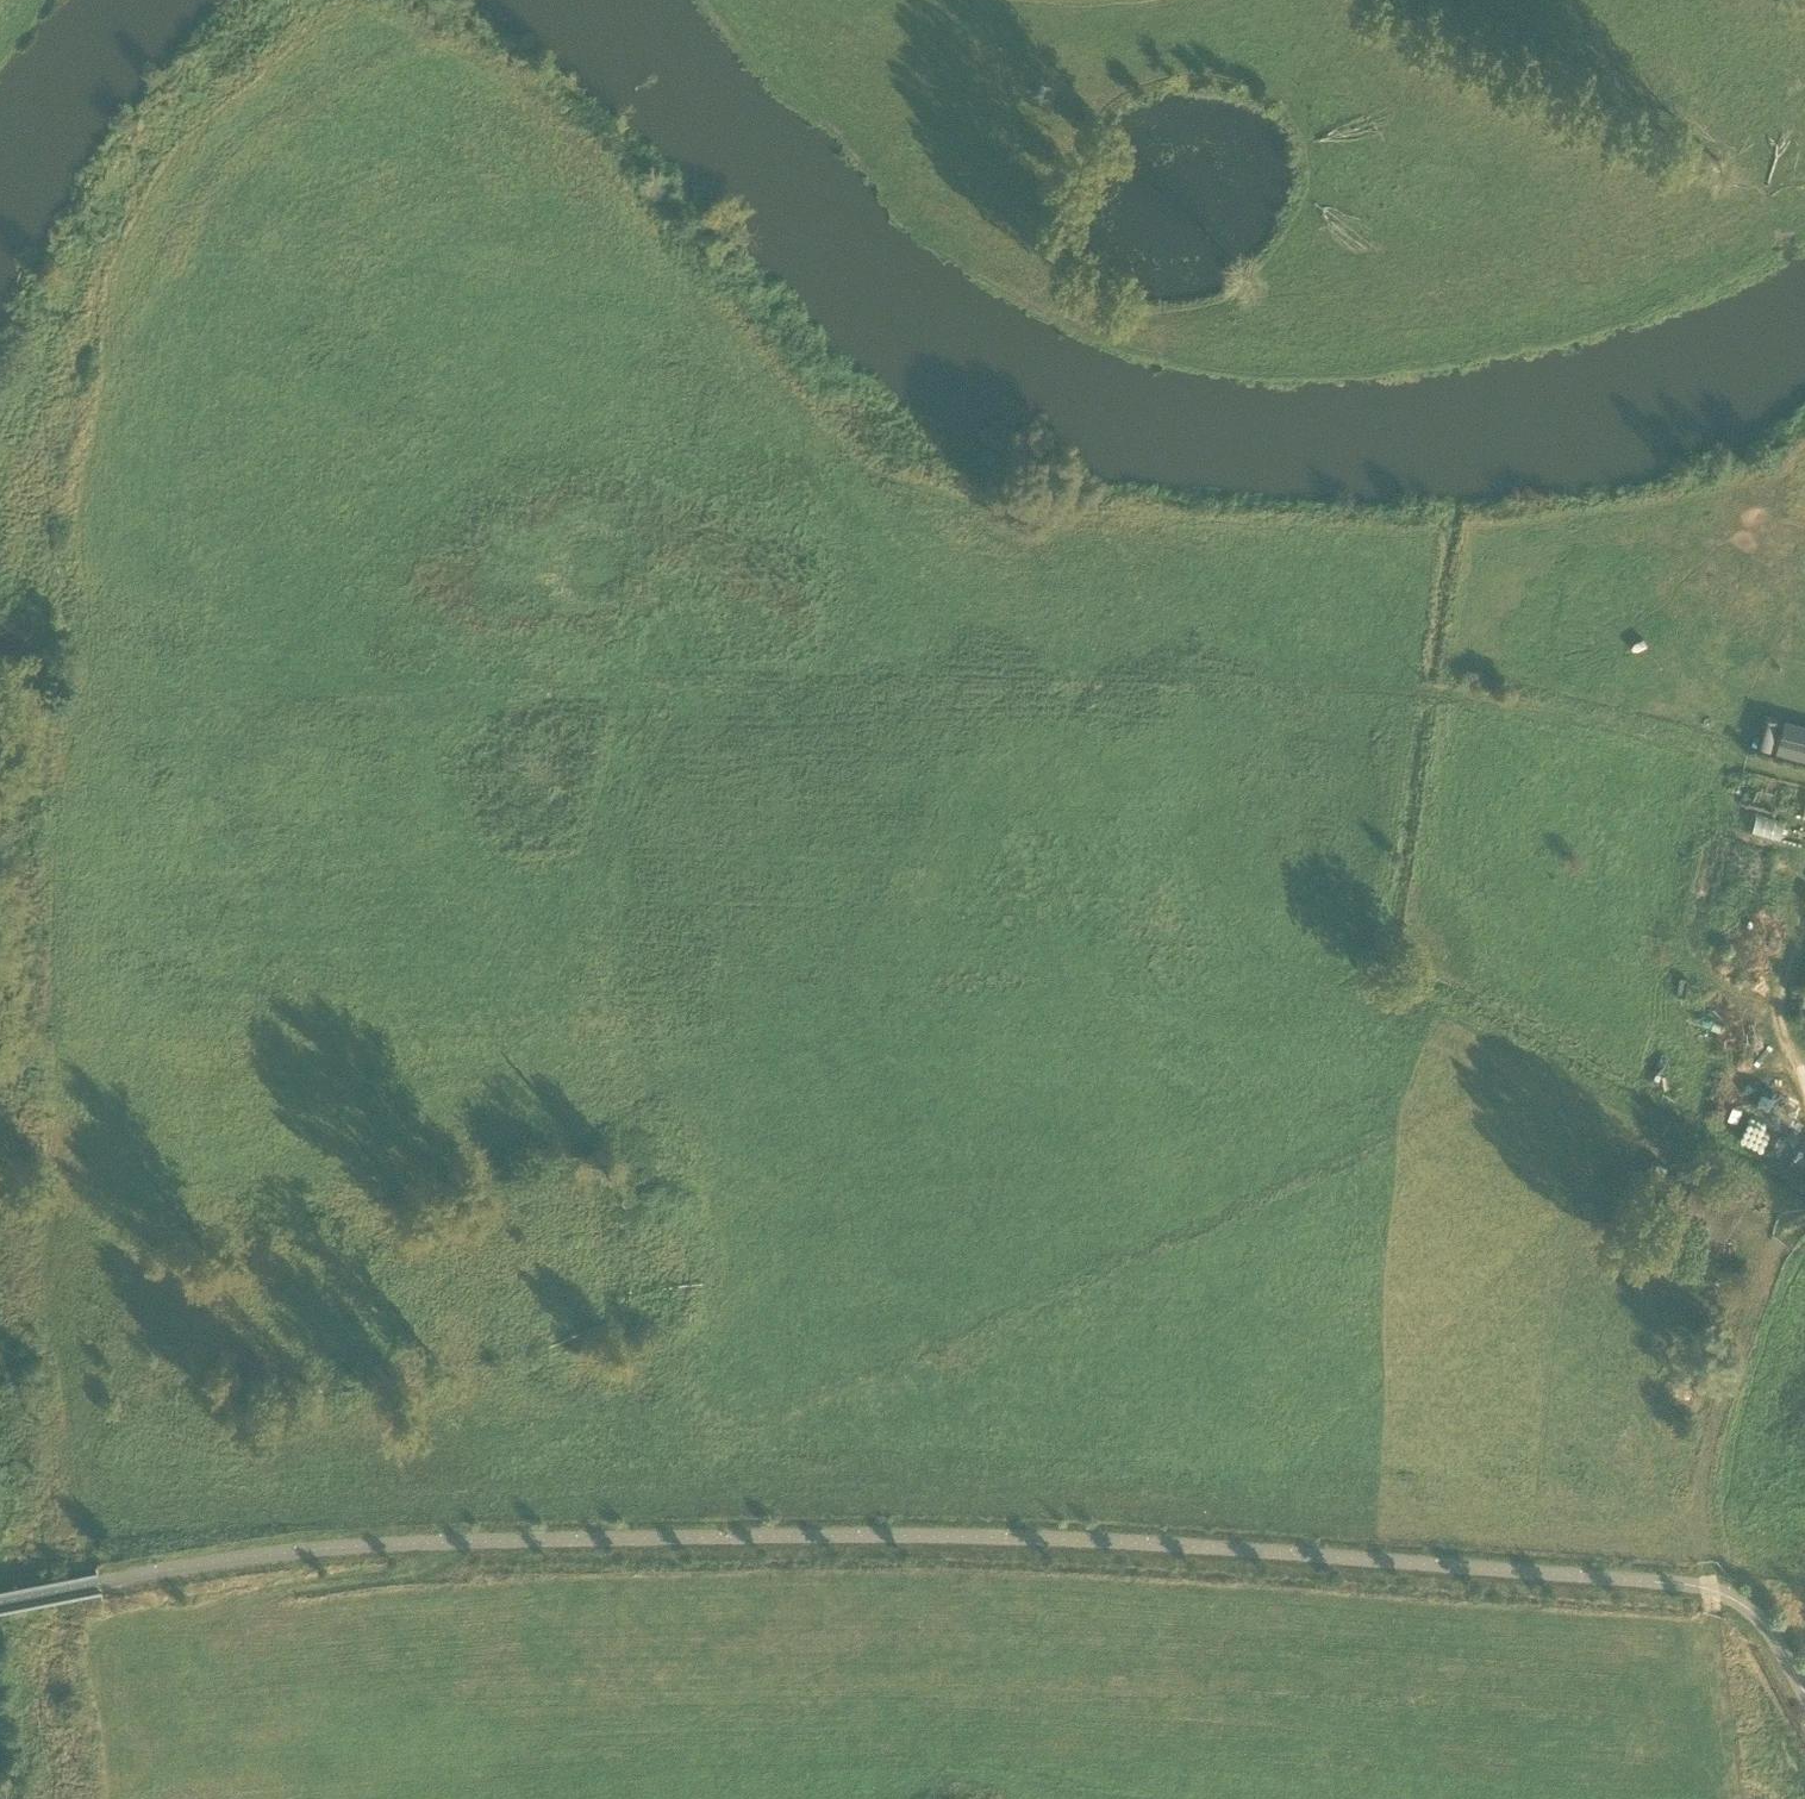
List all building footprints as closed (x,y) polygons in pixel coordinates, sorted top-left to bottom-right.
[(1784,729),(1778,751),(1804,759),(1804,734),(1784,729)]
